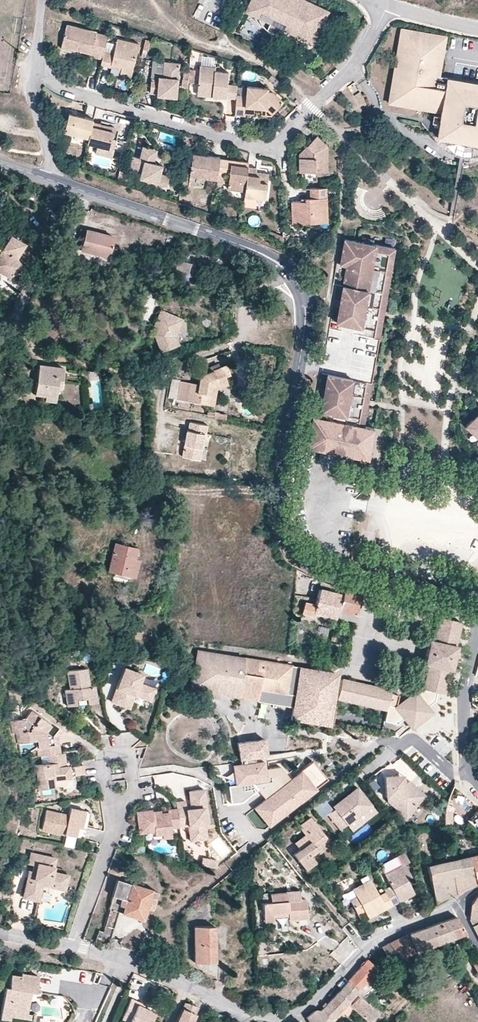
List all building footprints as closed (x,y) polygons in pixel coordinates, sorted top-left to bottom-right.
[(301,0),(253,0),(251,4),(263,9),(261,13),(273,18),(267,30),(275,34),(279,34),(281,34),(283,30),(286,25),(306,34),(304,37),(313,42),(327,12),(301,0)] [(261,13),(263,9),(251,4),(247,13),(258,19),(259,17),(261,13)] [(267,30),(273,18),(261,13),(259,17),(260,22),(267,30)] [(106,41),(108,35),(96,32),(96,31),(66,25),(61,48),(70,50),(71,48),(91,53),(91,56),(102,58),(104,50),(106,41)] [(306,34),(286,25),(283,30),(312,44),(313,42),(304,37),(306,34)] [(441,76),(448,35),(401,27),(388,104),(441,113),(442,109),(392,101),(404,32),(444,38),(437,75),(441,76)] [(447,80),(447,77),(441,76),(437,75),(444,38),(404,32),(392,101),(442,109),(441,113),(440,116),(434,115),(432,122),(439,123),(437,137),(477,144),(477,86),(447,80)] [(133,72),(139,44),(117,38),(116,43),(114,52),(104,50),(102,58),(101,65),(110,67),(111,63),(122,66),(121,69),(133,72)] [(114,52),(116,43),(106,41),(104,50),(114,52)] [(163,77),(164,62),(153,61),(152,78),(159,78),(159,76),(163,77)] [(177,97),(180,63),(164,62),(163,77),(159,76),(159,78),(152,78),(150,94),(158,94),(157,95),(177,97)] [(227,84),(228,72),(215,71),(216,66),(199,65),(197,90),(214,91),(213,96),(236,98),(236,95),(237,85),(227,84)] [(447,77),(447,80),(477,86),(477,82),(447,77)] [(284,101),(273,91),(269,91),(269,88),(247,86),(246,96),(236,95),(236,98),(235,115),(245,116),(246,114),(254,114),(254,107),(267,108),(267,110),(272,114),(284,101)] [(93,122),(94,120),(69,113),(64,131),(89,138),(93,122)] [(112,139),(114,131),(103,128),(104,124),(93,122),(89,138),(88,143),(98,145),(110,148),(112,139)] [(328,171),(327,145),(317,135),(299,153),(300,172),(328,171)] [(437,137),(434,137),(444,148),(451,152),(465,156),(476,156),(477,155),(477,144),(437,137)] [(112,157),(116,140),(112,139),(110,148),(98,145),(96,153),(112,157)] [(160,173),(162,165),(154,163),(158,149),(142,145),(139,157),(133,156),(129,171),(137,173),(138,170),(143,171),(141,176),(143,179),(147,180),(157,182),(167,185),(170,175),(160,173)] [(220,158),(220,157),(193,154),(190,176),(217,179),(218,173),(220,158)] [(231,163),(231,159),(220,158),(218,173),(226,174),(230,175),(231,163)] [(248,167),(248,165),(231,163),(230,175),(228,189),(245,191),(248,167)] [(266,198),(269,173),(256,172),(257,168),(248,167),(245,191),(243,207),(256,208),(257,197),(266,198)] [(225,184),(226,174),(218,173),(217,179),(216,191),(221,191),(222,183),(225,184)] [(156,190),(157,182),(147,180),(145,187),(156,190)] [(328,214),(327,187),(309,188),(310,198),(305,198),(305,201),(301,201),(292,201),(293,224),(320,223),(319,214),(328,214)] [(371,200),(369,207),(379,210),(381,203),(371,200)] [(328,222),(328,214),(319,214),(320,223),(328,222)] [(107,254),(112,234),(84,227),(82,235),(79,247),(107,254)] [(284,236),(269,230),(267,236),(284,242),(284,236)] [(17,260),(25,243),(8,234),(0,250),(0,273),(11,280),(25,269),(17,260)] [(398,247),(344,236),(339,261),(347,263),(336,318),(383,327),(398,247)] [(192,277),(195,264),(174,259),(169,275),(178,278),(180,274),(192,277)] [(175,336),(182,319),(160,309),(153,326),(156,328),(153,335),(160,352),(178,344),(175,336)] [(58,389),(61,367),(37,364),(33,394),(43,395),(54,397),(55,389),(58,389)] [(211,395),(212,386),(226,381),(225,377),(230,375),(226,365),(219,367),(212,370),(204,373),(199,375),(198,384),(181,381),(178,400),(211,405),(213,396),(211,395)] [(327,365),(310,446),(316,447),(317,443),(332,445),(331,450),(369,458),(374,427),(366,421),(374,374),(327,365)] [(178,400),(181,381),(172,380),(169,398),(178,400)] [(216,389),(228,385),(226,381),(212,386),(211,395),(213,396),(211,405),(213,406),(216,389)] [(476,419),(475,417),(469,424),(477,434),(477,416),(476,419)] [(199,458),(203,431),(204,432),(206,424),(189,421),(187,429),(186,429),(182,455),(199,458)] [(128,575),(132,557),(135,547),(113,542),(106,570),(128,575)] [(133,577),(137,558),(132,557),(128,575),(133,577)] [(340,590),(320,584),(317,601),(307,599),(305,607),(315,610),(315,608),(335,613),(336,607),(340,590)] [(342,585),(340,590),(336,607),(354,613),(360,589),(342,584),(342,585)] [(449,667),(450,667),(455,643),(453,642),(459,618),(437,612),(431,638),(427,637),(421,662),(426,663),(422,682),(415,681),(414,686),(421,688),(422,687),(435,689),(444,691),(449,667)] [(315,682),(327,673),(332,670),(288,662),(197,647),(196,654),(191,683),(205,685),(220,688),(237,691),(256,694),(258,685),(292,691),(299,693),(298,698),(291,697),(290,704),(288,716),(308,719),(309,715),(331,719),(334,703),(330,703),(315,682)] [(147,698),(152,686),(136,680),(139,672),(122,666),(109,699),(127,706),(131,693),(147,698)] [(96,702),(94,686),(89,687),(86,668),(68,671),(70,689),(65,690),(68,706),(76,705),(76,700),(87,699),(87,704),(96,702)] [(336,671),(332,670),(327,673),(315,682),(330,703),(336,671)] [(339,677),(335,695),(340,697),(386,707),(384,719),(395,721),(401,717),(403,715),(395,705),(395,704),(397,693),(389,691),(389,688),(339,677)] [(219,690),(237,693),(256,697),(256,694),(237,691),(220,688),(205,685),(204,692),(218,695),(219,690)] [(292,691),(258,685),(256,694),(256,697),(255,698),(290,704),(291,697),(298,698),(299,693),(292,691)] [(415,692),(413,694),(423,706),(425,704),(434,698),(435,689),(422,687),(421,688),(415,692)] [(414,691),(395,705),(403,715),(401,717),(407,723),(409,726),(420,717),(424,713),(430,709),(427,707),(425,704),(423,706),(413,694),(415,692),(414,691)] [(58,736),(62,730),(52,723),(50,725),(38,716),(40,714),(32,708),(25,718),(11,720),(13,733),(16,733),(17,743),(36,741),(38,756),(42,756),(60,753),(58,736)] [(52,723),(40,714),(38,716),(50,725),(52,723)] [(331,719),(309,715),(308,719),(331,723),(331,719)] [(266,753),(264,736),(248,739),(250,755),(254,755),(266,753)] [(263,759),(255,760),(254,755),(250,755),(248,739),(237,740),(240,762),(236,762),(232,763),(235,783),(229,788),(232,804),(242,804),(258,792),(264,798),(271,791),(286,779),(283,775),(286,773),(279,764),(268,765),(268,770),(265,770),(264,766),(263,759)] [(70,779),(68,765),(66,766),(63,766),(61,753),(60,753),(42,756),(43,765),(35,766),(38,790),(54,787),(53,781),(70,779)] [(264,798),(261,800),(270,811),(262,818),(267,825),(274,819),(271,816),(297,796),(299,800),(326,779),(312,760),(290,777),(286,779),(271,791),(264,798)] [(84,774),(83,765),(73,766),(75,776),(84,774)] [(425,795),(408,780),(403,785),(401,785),(399,785),(398,775),(384,776),(385,797),(387,797),(387,801),(406,817),(425,795)] [(375,786),(371,781),(367,785),(371,789),(375,786)] [(347,825),(371,805),(357,787),(349,793),(332,807),(334,809),(327,815),(340,830),(347,825)] [(205,823),(202,807),(206,807),(204,789),(188,792),(190,804),(190,808),(185,808),(184,805),(184,801),(175,802),(176,808),(179,827),(188,826),(190,841),(207,839),(205,823)] [(382,802),(373,790),(371,791),(380,803),(382,802)] [(299,800),(297,796),(271,816),(274,819),(299,800)] [(321,818),(332,807),(322,797),(311,807),(321,818)] [(270,811),(261,800),(253,806),(262,818),(270,811)] [(352,831),(377,812),(371,805),(347,825),(352,831)] [(80,827),(84,810),(69,807),(67,815),(46,810),(42,830),(65,834),(63,846),(72,848),(75,836),(77,827),(80,827)] [(179,827),(176,808),(167,809),(167,812),(161,813),(152,814),(152,812),(152,809),(136,811),(139,834),(154,832),(155,836),(162,835),(162,839),(172,838),(170,828),(179,827)] [(466,823),(475,831),(477,828),(477,809),(466,823)] [(83,838),(89,811),(84,810),(80,827),(77,827),(75,836),(83,838)] [(330,843),(310,817),(298,827),(305,835),(294,843),(299,849),(293,854),(305,869),(312,864),(315,861),(312,857),(311,855),(317,850),(319,852),(330,843)] [(62,888),(65,874),(50,870),(53,857),(29,852),(28,861),(36,862),(33,873),(27,872),(22,896),(36,899),(39,886),(39,883),(62,888)] [(414,893),(406,878),(410,876),(404,864),(409,861),(404,853),(397,856),(401,864),(384,873),(390,886),(383,889),(385,892),(392,905),(401,900),(414,893)] [(441,862),(426,866),(435,904),(477,883),(477,854),(441,862)] [(384,873),(401,864),(397,856),(379,865),(384,873)] [(202,857),(201,864),(214,866),(215,858),(202,857)] [(149,907),(154,889),(114,877),(108,901),(119,904),(117,910),(139,916),(143,905),(149,907)] [(378,895),(370,879),(352,889),(356,896),(349,900),(357,914),(363,910),(367,918),(374,914),(373,912),(375,911),(376,910),(378,912),(392,905),(385,892),(378,895)] [(47,901),(50,888),(39,886),(36,899),(47,901)] [(307,917),(305,898),(299,899),(298,890),(286,891),(286,893),(270,894),(270,902),(262,903),(264,922),(273,921),(273,917),(273,914),(288,913),(288,916),(288,919),(307,917)] [(112,927),(117,910),(119,904),(108,901),(102,924),(112,927)] [(448,937),(462,931),(453,915),(432,922),(406,932),(386,942),(395,957),(401,954),(424,946),(432,943),(437,941),(448,937)] [(108,939),(112,927),(102,924),(100,931),(96,930),(93,940),(98,941),(105,942),(108,939)] [(214,962),(214,926),(194,926),(195,963),(214,962)] [(450,942),(465,936),(462,931),(448,937),(450,942)] [(450,942),(448,937),(437,941),(439,946),(450,942)] [(395,957),(386,942),(379,946),(387,961),(395,957)] [(405,961),(401,954),(395,957),(400,964),(405,961)] [(475,955),(468,959),(474,972),(477,970),(477,960),(475,955)] [(355,989),(370,972),(375,967),(364,958),(345,980),(355,989)] [(360,999),(378,979),(370,972),(355,989),(345,980),(335,991),(346,1001),(345,1001),(351,1006),(367,1021),(375,1012),(360,999)] [(30,991),(36,993),(38,976),(21,974),(21,977),(11,975),(9,987),(5,987),(0,1016),(0,1018),(10,1020),(11,1016),(26,1018),(30,991)] [(340,1009),(344,1013),(351,1006),(345,1001),(346,1001),(335,991),(320,1009),(313,1009),(304,1017),(307,1021),(329,1021),(340,1009)] [(65,1008),(70,1004),(65,998),(60,1002),(65,1008)] [(135,1006),(137,1002),(130,998),(122,1018),(129,1021),(128,1021),(150,1021),(153,1014),(143,1010),(135,1006)] [(145,1005),(137,1002),(135,1006),(143,1010),(145,1005)] [(198,1007),(184,1002),(176,1021),(191,1021),(198,1007)] [(226,1017),(219,1013),(216,1018),(223,1021),(226,1017)]
